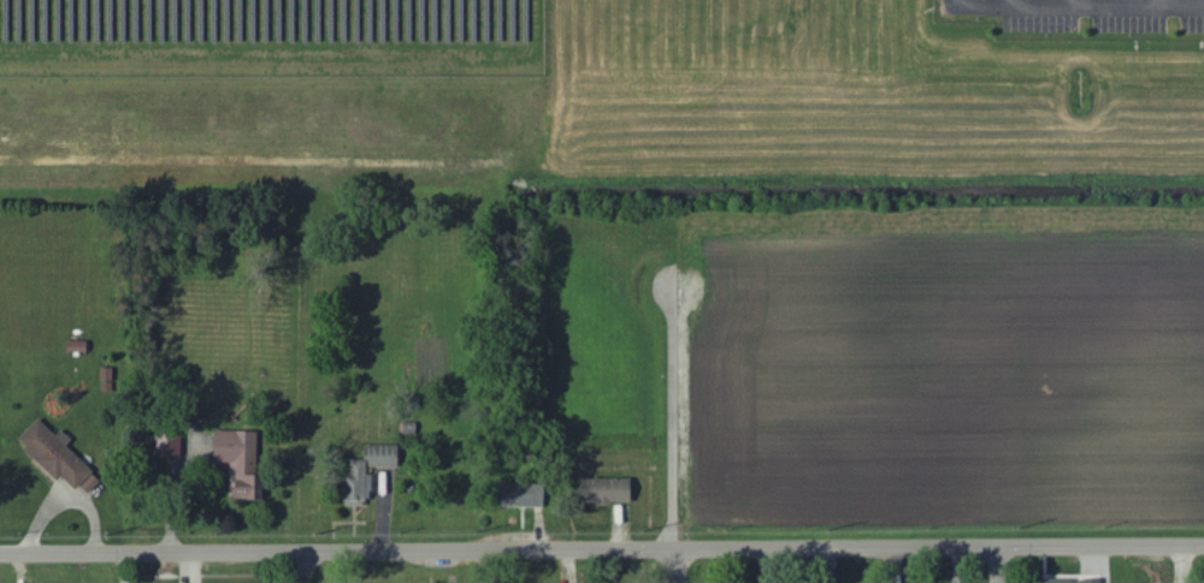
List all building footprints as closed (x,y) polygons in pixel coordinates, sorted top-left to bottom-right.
[(61,482),(65,477),(84,495),(102,476),(40,419),(18,443),(61,482)] [(232,500),(267,501),(268,475),(258,475),(259,432),(218,431),(217,463),(233,463),(232,500)] [(185,432),(158,432),(157,457),(184,457),(185,432)] [(401,446),(367,446),(367,460),(354,460),(354,473),(347,473),(347,505),(375,505),(375,469),(401,469),(401,446)] [(635,504),(634,479),(583,480),(583,506),(635,504)] [(548,507),(548,487),(507,487),(507,508),(548,507)]
